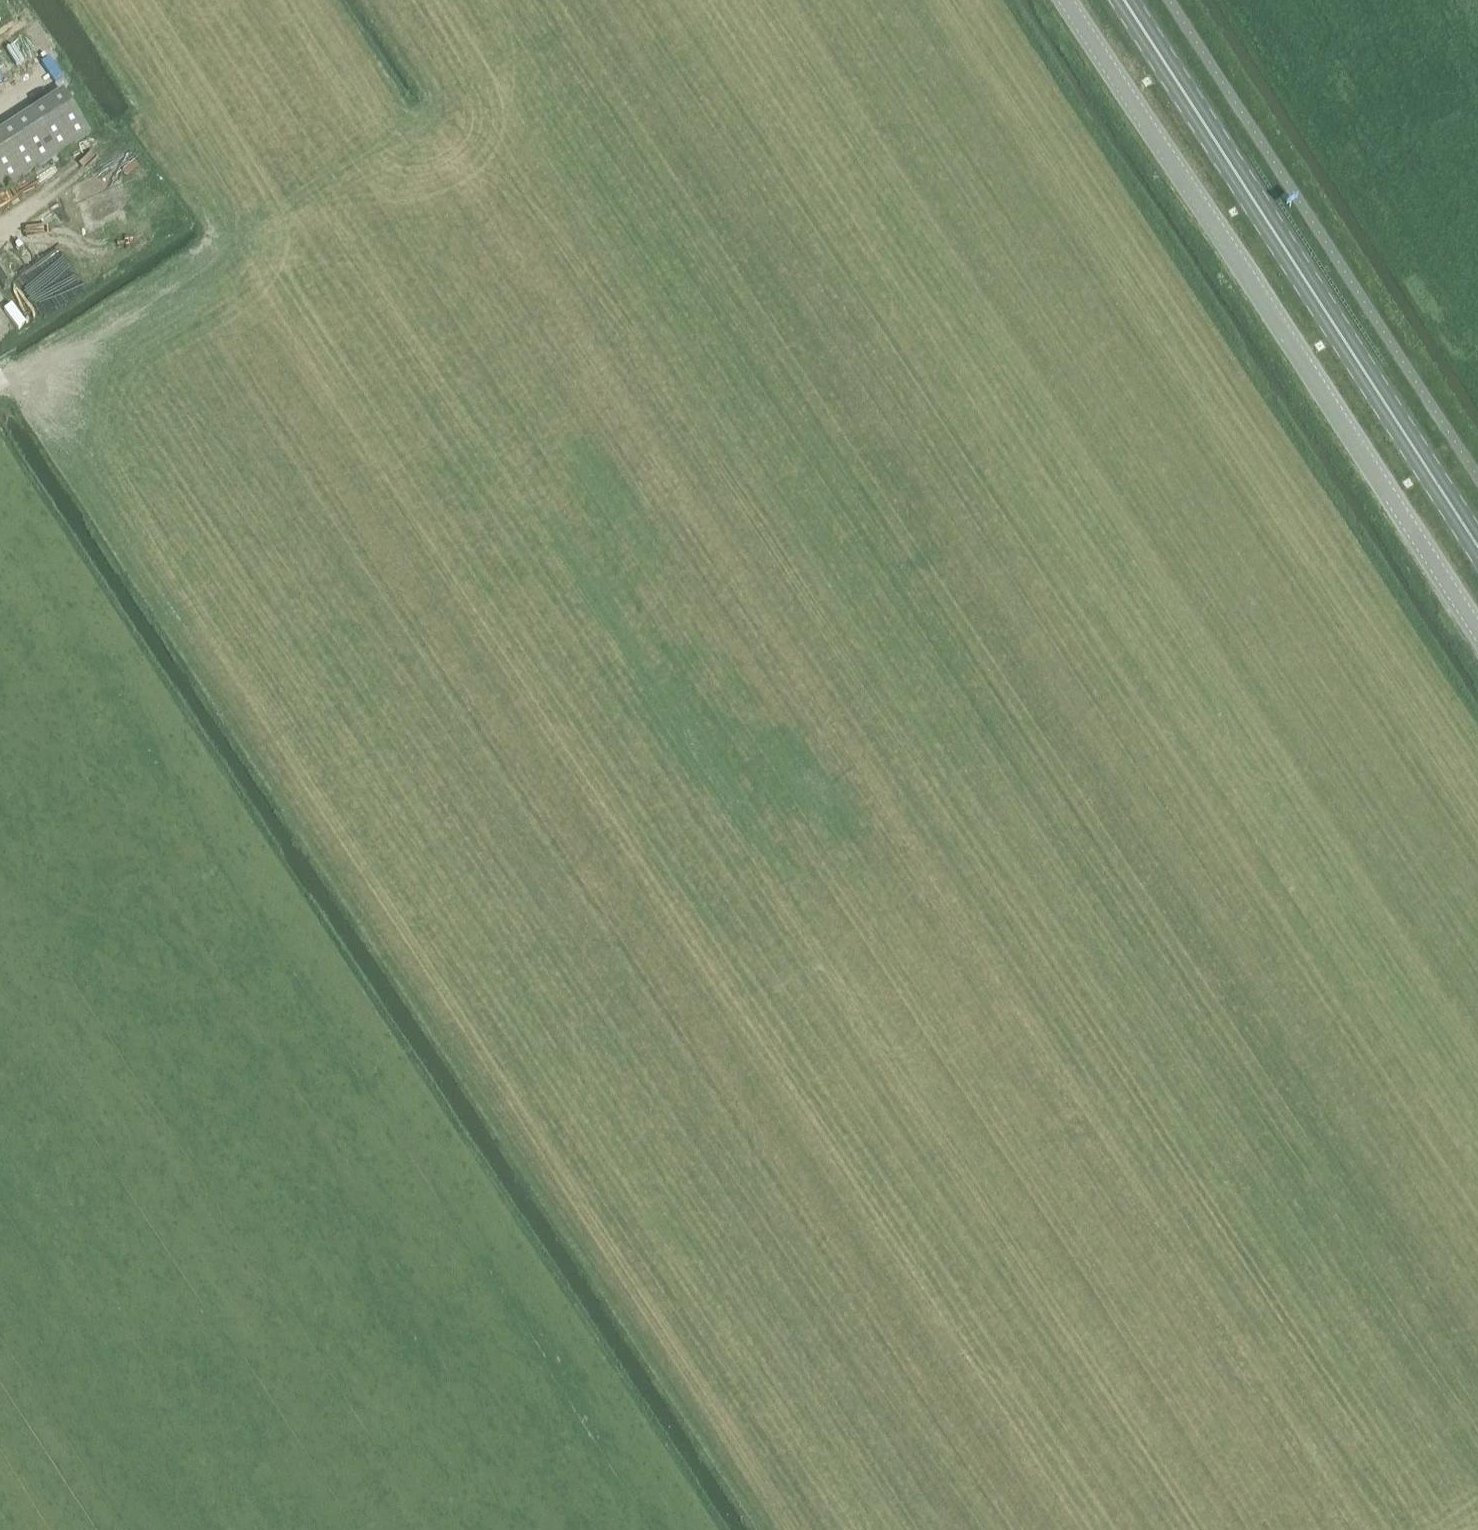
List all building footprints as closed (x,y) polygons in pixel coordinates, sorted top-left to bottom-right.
[(64,92),(0,133),(0,192),(91,134),(64,92)]
